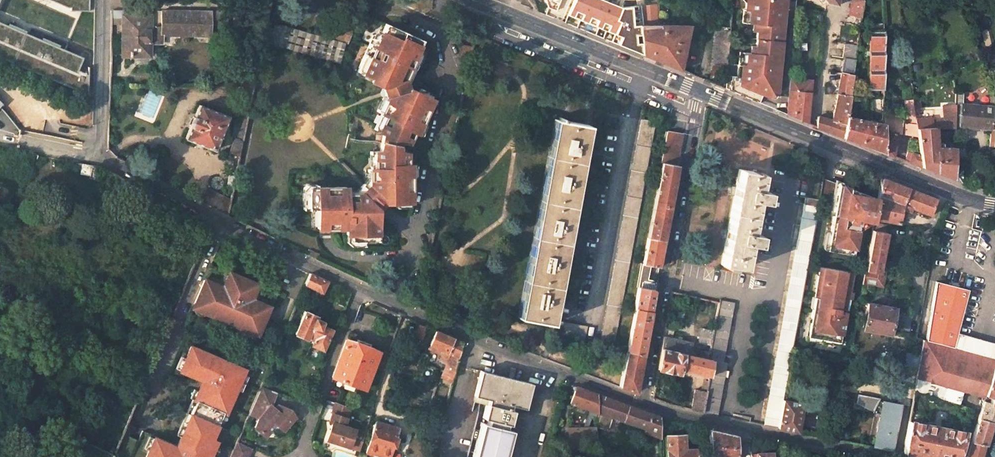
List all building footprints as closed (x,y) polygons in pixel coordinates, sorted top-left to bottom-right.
[(70,10),(89,11),(90,0),(49,0),(70,8),(70,10)] [(603,0),(573,0),(564,23),(642,54),(639,24),(632,24),(630,6),(619,6),(603,0)] [(751,36),(756,36),(754,52),(751,51),(750,58),(737,57),(736,71),(736,77),(726,76),(725,88),(734,92),(761,103),(764,95),(770,97),(771,91),(778,95),(785,0),(745,0),(744,13),(741,13),(739,27),(752,28),(751,36)] [(864,0),(854,0),(855,2),(852,3),(850,15),(861,17),(864,1),(864,0)] [(150,16),(123,15),(122,56),(150,56),(150,42),(162,43),(162,34),(162,11),(150,11),(150,16)] [(212,11),(162,11),(162,34),(211,35),(212,11)] [(88,94),(88,74),(78,70),(83,57),(25,33),(26,31),(9,23),(8,25),(0,22),(0,55),(88,94)] [(350,27),(335,22),(330,37),(342,41),(346,42),(350,27)] [(884,23),(868,23),(868,31),(884,32),(884,23)] [(268,43),(338,63),(343,44),(273,24),(268,43)] [(659,25),(639,24),(642,54),(661,62),(680,70),(690,25),(659,25)] [(730,30),(716,29),(712,69),(727,71),(727,68),(727,60),(728,52),(730,30)] [(387,116),(379,132),(383,134),(380,152),(375,152),(375,169),(370,169),(370,185),(364,185),(361,188),(361,194),(347,194),(347,187),(308,188),(308,210),(313,210),(317,210),(318,226),(318,229),(346,229),(347,235),(351,235),(352,241),(366,241),(378,241),(378,210),(386,203),(397,203),(410,203),(412,203),(412,165),(408,165),(408,154),(399,151),(401,142),(408,145),(413,133),(417,134),(423,120),(433,100),(430,99),(417,93),(409,90),(407,84),(406,79),(418,50),(411,47),(412,41),(382,31),(381,33),(371,57),(364,55),(357,72),(372,79),(370,82),(382,87),(380,93),(382,97),(388,100),(382,114),(387,116)] [(884,32),(868,31),(868,90),(884,90),(884,32)] [(371,39),(364,55),(371,57),(381,33),(375,35),(374,38),(371,39)] [(472,48),(464,46),(462,55),(470,57),(472,48)] [(857,49),(837,46),(836,56),(844,58),(844,57),(855,59),(857,49)] [(409,83),(421,57),(418,50),(406,79),(407,84),(409,83)] [(844,58),(841,73),(853,74),(855,59),(844,57),(844,58)] [(372,79),(357,72),(355,75),(370,82),(372,79)] [(853,74),(841,73),(832,120),(845,123),(846,117),(848,106),(853,74)] [(790,79),(789,90),(787,114),(807,123),(809,92),(813,93),(814,81),(790,79)] [(254,86),(247,84),(244,100),(251,101),(254,86)] [(432,94),(420,89),(417,93),(430,99),(432,94)] [(955,92),(945,93),(945,105),(955,105),(955,92)] [(382,114),(388,100),(382,97),(376,111),(382,114)] [(912,100),(905,101),(907,120),(915,119),(912,100)] [(250,106),(237,103),(234,116),(237,117),(233,136),(235,139),(229,153),(239,157),(250,106)] [(989,106),(962,104),(961,104),(959,126),(992,129),(993,112),(994,107),(989,106)] [(228,117),(199,105),(194,117),(193,116),(189,126),(190,126),(185,138),(216,150),(228,117)] [(945,105),(943,105),(944,121),(955,121),(955,105),(945,105)] [(382,114),(374,130),(379,132),(387,116),(382,114)] [(817,127),(843,137),(845,123),(832,120),(817,116),(817,127)] [(853,118),(846,117),(845,123),(843,137),(864,145),(884,153),(884,124),(853,118)] [(558,120),(555,119),(519,318),(549,323),(551,308),(559,265),(566,226),(574,184),(581,148),(585,124),(566,121),(561,120),(558,120)] [(655,121),(641,119),(600,343),(614,346),(655,121)] [(924,119),(915,119),(916,129),(935,128),(955,128),(955,126),(955,121),(944,121),(924,122),(924,119)] [(423,120),(417,134),(422,136),(426,127),(423,120)] [(901,124),(884,121),(884,124),(884,153),(893,157),(896,133),(900,134),(901,124)] [(935,128),(916,129),(920,155),(922,167),(938,173),(954,179),(954,170),(954,148),(948,147),(949,143),(944,142),(943,147),(936,147),(935,128)] [(683,134),(666,131),(660,162),(661,163),(677,165),(680,146),(683,134)] [(920,155),(909,153),(909,163),(922,167),(920,155)] [(677,165),(661,163),(655,196),(671,200),(675,174),(677,165)] [(80,174),(90,176),(89,178),(97,179),(101,167),(92,165),(82,164),(78,168),(81,169),(80,174)] [(761,173),(738,169),(734,190),(726,234),(721,264),(744,268),(748,243),(757,245),(759,234),(750,232),(756,201),(765,202),(767,191),(766,191),(758,189),(761,173)] [(909,189),(881,178),(877,199),(874,218),(899,223),(902,210),(903,204),(909,189)] [(838,184),(835,183),(830,213),(830,214),(831,215),(832,215),(833,215),(838,184)] [(854,247),(857,231),(868,223),(872,197),(838,184),(833,215),(830,232),(828,243),(854,247)] [(231,200),(209,188),(205,205),(228,216),(229,207),(231,200)] [(923,194),(909,189),(903,204),(902,210),(909,213),(911,208),(931,215),(937,199),(923,194)] [(671,200),(655,196),(655,200),(654,203),(669,207),(670,204),(671,200)] [(818,200),(805,197),(804,203),(817,206),(817,204),(818,200)] [(874,218),(877,199),(872,197),(868,223),(874,219),(874,218)] [(669,207),(654,203),(647,237),(663,240),(669,212),(669,207)] [(817,206),(804,203),(797,239),(811,241),(816,212),(817,206)] [(888,224),(873,221),(873,226),(872,230),(886,233),(888,224)] [(869,285),(883,287),(886,272),(885,269),(884,267),(882,265),(881,265),(880,265),(880,264),(886,233),(872,230),(862,284),(869,285)] [(827,250),(853,255),(854,247),(828,243),(830,232),(829,232),(827,232),(826,233),(823,248),(824,249),(824,250),(825,250),(826,250),(827,250)] [(366,241),(352,241),(351,235),(347,235),(347,243),(351,246),(366,246),(366,241)] [(663,240),(647,237),(643,264),(659,267),(661,254),(663,240)] [(811,241),(797,239),(764,425),(778,428),(783,400),(792,347),(810,244),(811,241)] [(643,264),(641,263),(640,269),(657,274),(659,267),(643,264)] [(852,272),(820,267),(809,328),(841,333),(847,298),(849,291),(852,272)] [(229,271),(223,286),(205,279),(192,308),(194,309),(206,314),(215,317),(235,326),(245,330),(257,335),(258,335),(270,306),(252,299),(259,284),(247,279),(244,284),(238,282),(240,276),(229,271)] [(328,281),(310,273),(305,285),(303,289),(306,291),(308,286),(317,291),(316,293),(321,295),(322,293),(327,282),(328,281)] [(247,279),(240,276),(238,282),(244,284),(247,279)] [(656,281),(638,278),(636,287),(654,290),(656,281)] [(938,282),(928,341),(954,348),(958,333),(959,333),(963,312),(968,287),(938,282)] [(654,290),(636,287),(632,309),(634,309),(650,312),(653,296),(654,290)] [(734,302),(720,300),(719,303),(714,330),(711,345),(710,352),(708,358),(712,359),(723,361),(734,302)] [(894,308),(867,303),(863,329),(872,331),(880,332),(890,334),(894,308)] [(686,305),(680,304),(677,317),(683,319),(686,305)] [(650,312),(634,309),(626,351),(643,355),(647,332),(650,312)] [(316,316),(305,311),(295,334),(306,339),(307,338),(313,340),(311,345),(305,357),(317,362),(323,350),(331,330),(321,325),(323,321),(321,320),(315,318),(316,316)] [(234,327),(235,326),(215,317),(215,318),(216,321),(217,323),(229,328),(232,328),(232,327),(233,327),(234,327)] [(588,326),(555,320),(553,334),(585,341),(588,326)] [(427,327),(419,323),(413,336),(422,340),(427,327)] [(671,329),(665,328),(663,336),(662,342),(661,348),(694,355),(694,353),(694,352),(693,351),(692,352),(691,352),(693,342),(670,337),(671,329)] [(714,330),(701,328),(700,335),(701,336),(699,342),(711,345),(714,330)] [(807,337),(839,342),(841,333),(809,328),(807,337)] [(462,342),(435,331),(429,344),(446,352),(444,357),(448,359),(443,372),(442,377),(452,382),(453,377),(462,342)] [(959,333),(958,333),(954,348),(954,349),(994,361),(994,344),(959,333)] [(378,352),(346,339),(332,377),(364,389),(373,366),(384,370),(390,352),(380,348),(378,352)] [(924,340),(921,355),(918,370),(917,376),(934,381),(985,395),(993,369),(994,361),(954,349),(928,341),(924,340)] [(204,379),(200,390),(196,400),(198,401),(192,415),(219,426),(225,413),(227,413),(246,369),(193,346),(183,371),(204,379)] [(694,355),(661,348),(658,369),(679,374),(680,370),(709,376),(712,359),(708,358),(701,356),(694,355)] [(626,351),(622,376),(620,386),(628,389),(636,392),(640,370),(643,355),(626,351)] [(918,370),(921,355),(906,352),(903,367),(918,370)] [(723,361),(712,359),(709,376),(708,381),(706,392),(703,413),(717,415),(727,362),(723,361)] [(993,369),(985,395),(985,396),(991,397),(989,403),(994,405),(994,369),(993,369)] [(480,370),(474,395),(493,400),(492,405),(487,403),(483,418),(488,419),(487,424),(481,422),(473,456),(505,456),(511,431),(505,429),(506,424),(510,425),(514,410),(510,409),(511,404),(525,408),(531,383),(480,370)] [(934,381),(917,376),(914,391),(927,395),(930,396),(934,381)] [(261,385),(249,415),(259,419),(255,428),(266,438),(273,429),(274,428),(281,428),(284,431),(295,416),(286,409),(281,407),(277,411),(271,407),(277,392),(261,385)] [(596,394),(576,386),(575,387),(574,386),(573,387),(573,388),(573,389),(574,390),(569,403),(597,412),(596,394)] [(702,390),(695,389),(691,410),(696,411),(703,413),(706,392),(702,390)] [(628,406),(596,394),(597,412),(597,426),(606,429),(610,417),(623,421),(628,406)] [(875,412),(882,398),(860,395),(858,404),(875,412)] [(802,404),(783,400),(778,428),(797,432),(802,404)] [(983,401),(978,419),(991,422),(994,423),(994,405),(989,403),(983,401)] [(331,422),(326,440),(360,450),(366,432),(344,425),(350,407),(335,402),(329,421),(331,422)] [(896,436),(901,405),(884,402),(882,415),(884,415),(883,418),(880,418),(878,433),(881,433),(880,436),(877,436),(875,447),(882,449),(894,451),(896,439),(893,438),(893,435),(896,436)] [(623,421),(646,428),(645,432),(650,434),(655,436),(660,438),(660,433),(660,417),(628,406),(623,421)] [(217,442),(213,440),(219,426),(192,415),(183,436),(178,447),(156,438),(147,456),(210,456),(217,442)] [(991,422),(978,419),(971,442),(985,444),(991,422)] [(376,421),(366,453),(373,455),(373,456),(389,456),(393,445),(394,446),(396,445),(397,440),(396,438),(395,438),(396,435),(383,431),(384,426),(385,424),(376,421)] [(909,421),(903,453),(918,456),(924,456),(957,456),(964,432),(914,422),(909,421)] [(837,426),(822,424),(821,430),(827,431),(826,438),(834,439),(837,426)] [(709,429),(710,456),(736,456),(735,436),(709,429)] [(664,435),(665,456),(700,456),(699,448),(686,448),(685,434),(664,435)] [(251,448),(237,441),(230,456),(247,456),(251,448)] [(971,442),(966,456),(981,456),(985,444),(971,442)]
